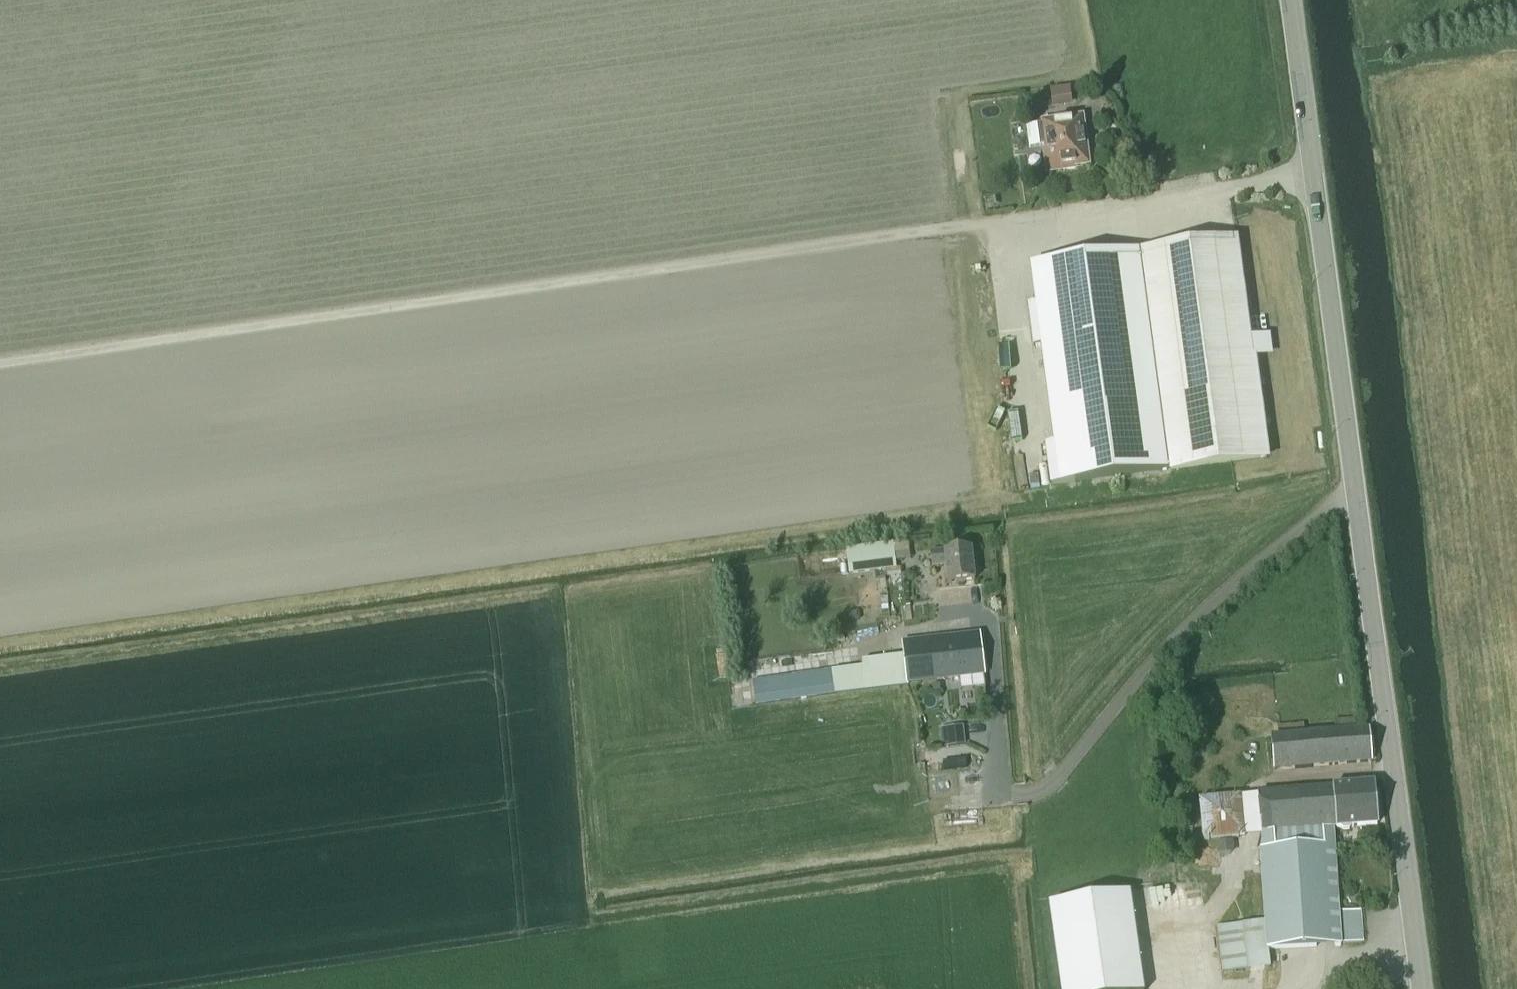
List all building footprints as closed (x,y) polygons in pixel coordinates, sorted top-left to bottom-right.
[(1072,87),(1051,90),(1053,107),(1074,105),(1072,87)] [(1044,124),(1026,127),(1029,148),(1045,146),(1045,150),(1048,171),(1075,168),(1075,166),(1089,164),(1082,117),(1043,122),(1044,124)] [(1141,250),(1170,470),(1269,458),(1238,237),(1141,250)] [(1075,483),(1170,470),(1146,290),(1067,300),(1051,303),(1075,483)] [(896,568),(893,543),(846,548),(849,573),(896,568)] [(975,580),(972,548),(930,552),(932,567),(947,565),(948,583),(975,580)] [(908,682),(913,681),(985,673),(980,634),(903,642),(904,656),(863,661),(863,667),(832,671),(832,670),(754,681),(757,705),(909,685),(908,682)] [(964,726),(941,728),(943,746),(966,743),(964,726)] [(1371,761),(1368,728),(1273,737),(1276,771),(1371,761)] [(1335,787),(1259,793),(1259,794),(1262,835),(1263,850),(1261,850),(1266,921),(1269,950),(1341,945),(1341,943),(1363,942),(1360,908),(1339,910),(1333,827),(1338,827),(1338,828),(1377,825),(1374,783),(1335,786),(1335,787)] [(1242,794),(1198,799),(1203,842),(1246,837),(1246,836),(1242,796),(1242,794)] [(1049,904),(1061,988),(1144,988),(1131,893),(1049,904)] [(1243,924),(1218,926),(1223,972),(1249,969),(1244,923),(1243,924)]
